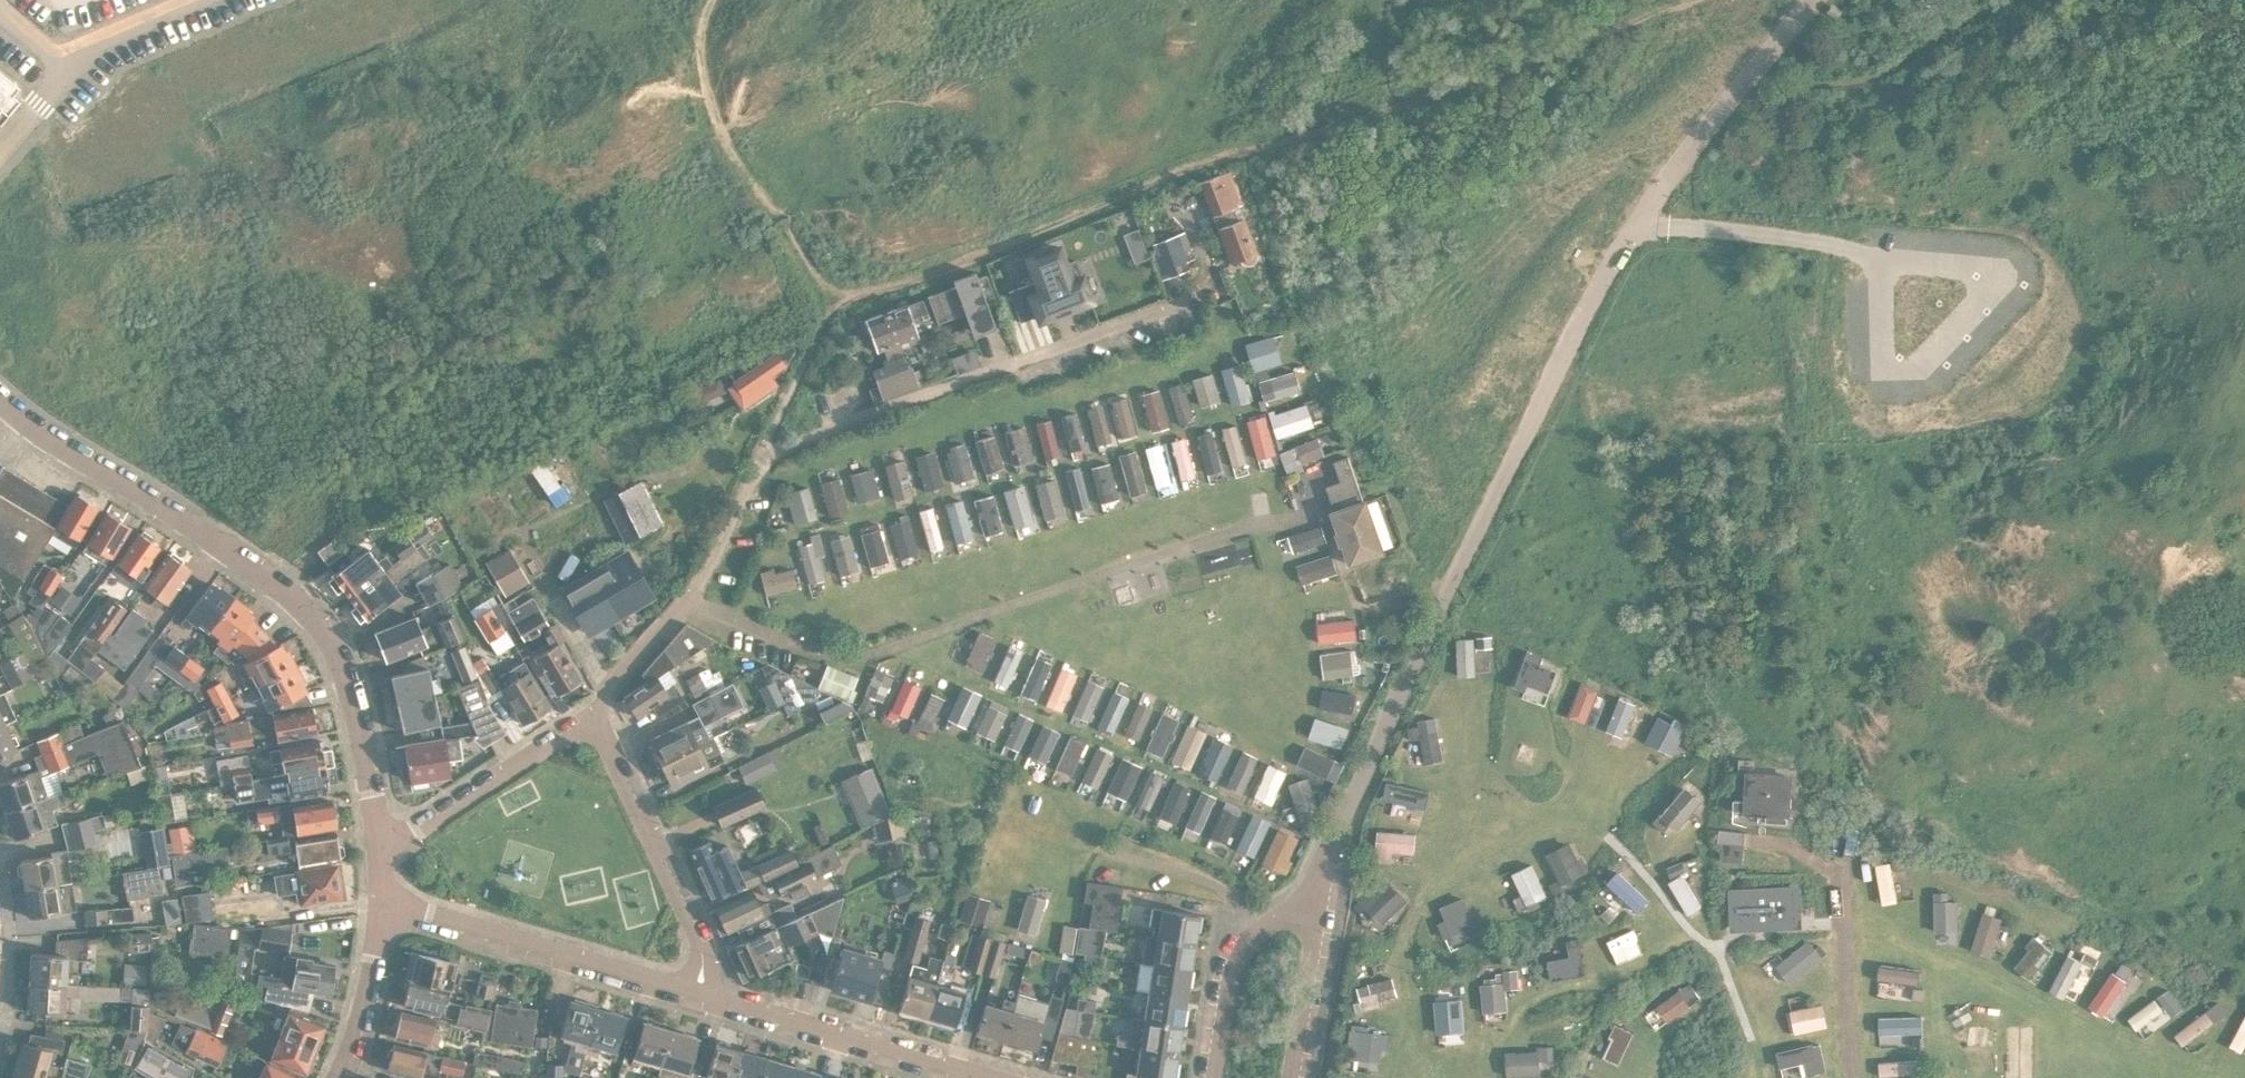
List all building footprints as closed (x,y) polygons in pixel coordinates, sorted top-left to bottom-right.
[(5,109),(18,94),(11,89),(17,81),(0,67),(0,105),(5,109)] [(1199,182),(1228,262),(1239,258),(1241,261),(1244,263),(1248,264),(1251,262),(1254,260),(1255,256),(1254,253),(1255,252),(1242,218),(1231,222),(1226,210),(1241,204),(1228,171),(1199,182)] [(1171,220),(1151,226),(1155,238),(1174,232),(1171,220)] [(1188,248),(1182,232),(1153,243),(1165,276),(1186,268),(1180,251),(1188,248)] [(1131,246),(1136,261),(1147,257),(1142,242),(1131,246)] [(1034,280),(1007,291),(1018,321),(1035,315),(1037,320),(1053,314),(1053,316),(1055,315),(1067,310),(1069,310),(1069,308),(1088,301),(1090,301),(1074,259),(1064,263),(1057,246),(1026,258),(1034,280)] [(931,294),(926,296),(936,322),(963,312),(972,335),(994,327),(986,304),(995,300),(985,274),(976,278),(974,271),(951,279),(953,285),(931,293),(931,294)] [(896,307),(863,319),(875,351),(916,336),(919,343),(935,338),(921,298),(907,303),(905,298),(894,302),(896,307)] [(1257,313),(1253,311),(1250,312),(1248,316),(1249,319),(1253,321),(1256,320),(1258,316),(1257,313)] [(1245,341),(1253,369),(1283,361),(1275,332),(1245,341)] [(741,394),(787,364),(776,348),(731,379),(741,394)] [(873,401),(881,398),(924,382),(911,350),(882,360),(884,365),(871,370),(877,385),(868,388),(873,401)] [(955,373),(979,365),(974,353),(951,362),(955,373)] [(1239,361),(1221,368),(1233,404),(1251,397),(1239,361)] [(1213,370),(1193,376),(1201,405),(1221,399),(1213,370)] [(1297,370),(1259,376),(1262,398),(1301,392),(1297,370)] [(716,375),(700,388),(709,399),(725,385),(716,375)] [(1180,422),(1196,416),(1183,380),(1167,386),(1180,422)] [(1169,423),(1158,386),(1139,392),(1151,429),(1169,423)] [(1120,436),(1136,432),(1125,394),(1110,398),(1120,436)] [(1278,437),(1315,424),(1307,399),(1269,412),(1278,437)] [(1096,443),(1112,438),(1101,401),(1085,406),(1096,443)] [(1071,449),(1085,445),(1074,410),(1060,414),(1071,449)] [(1267,413),(1247,418),(1258,458),(1277,453),(1267,413)] [(1053,417),(1037,419),(1042,456),(1058,454),(1053,417)] [(1012,462),(1032,458),(1025,424),(1005,429),(1012,462)] [(1212,428),(1196,433),(1207,471),(1223,466),(1212,428)] [(976,438),(984,470),(1003,466),(995,433),(976,438)] [(1186,435),(1171,439),(1182,478),(1197,473),(1186,435)] [(1286,467),(1325,457),(1320,437),(1281,447),(1286,467)] [(945,446),(954,481),(974,475),(964,441),(945,446)] [(1162,442),(1146,445),(1154,485),(1169,482),(1162,442)] [(1129,494),(1147,489),(1135,447),(1118,452),(1129,494)] [(922,488),(943,484),(935,448),(915,452),(922,488)] [(548,494),(576,480),(562,452),(534,466),(548,494)] [(903,456),(884,461),(894,494),(912,488),(903,456)] [(1096,499),(1116,497),(1111,460),(1092,462),(1096,499)] [(1348,460),(1331,466),(1337,482),(1354,476),(1348,460)] [(0,468),(0,492),(12,472),(1,465),(0,468)] [(873,465),(849,472),(856,500),(880,494),(873,465)] [(12,472),(0,492),(0,494),(10,500),(23,478),(12,472)] [(841,476),(822,478),(826,513),(845,510),(841,476)] [(1044,516),(1064,511),(1055,476),(1035,480),(1044,516)] [(1362,501),(1354,476),(1337,482),(1325,486),(1332,506),(1329,507),(1338,532),(1336,533),(1340,544),(1343,544),(1350,564),(1383,552),(1365,500),(1362,501)] [(21,506),(34,485),(23,478),(10,500),(21,506)] [(1003,488),(1014,526),(1036,520),(1024,481),(1003,488)] [(786,490),(797,523),(817,516),(806,484),(786,490)] [(45,491),(34,485),(21,506),(32,513),(45,491)] [(43,519),(56,498),(45,491),(32,513),(43,519)] [(98,507),(74,493),(51,533),(74,547),(98,507)] [(981,532),(1001,529),(995,493),(976,496),(981,532)] [(10,500),(0,494),(0,582),(2,585),(10,596),(21,577),(22,578),(54,526),(43,519),(32,513),(21,506),(10,500)] [(955,541),(973,536),(963,496),(945,500),(955,541)] [(56,498),(43,519),(54,526),(67,504),(56,498)] [(592,540),(600,535),(606,545),(621,536),(600,502),(586,510),(591,519),(583,523),(592,540)] [(919,508),(931,549),(944,545),(932,504),(919,508)] [(129,526),(104,511),(81,549),(106,564),(129,526)] [(384,555),(376,560),(384,570),(431,534),(424,524),(425,524),(419,513),(413,516),(419,526),(407,536),(406,535),(391,545),(392,546),(383,553),(384,555)] [(892,517),(896,555),(916,552),(912,515),(892,517)] [(1322,525),(1290,531),(1293,551),(1326,544),(1322,525)] [(869,564),(889,559),(880,527),(860,532),(869,564)] [(149,534),(148,533),(146,532),(144,532),(142,532),(140,533),(137,531),(111,568),(129,581),(134,575),(140,579),(148,567),(146,565),(159,547),(150,540),(150,538),(150,536),(149,534)] [(838,573),(859,568),(850,532),(829,536),(838,573)] [(365,616),(366,617),(400,592),(392,581),(439,545),(431,534),(384,570),(349,595),(356,604),(349,609),(358,621),(365,616)] [(822,579),(819,554),(823,553),(821,536),(799,539),(805,581),(822,579)] [(331,538),(316,550),(326,564),(341,552),(331,538)] [(554,575),(575,564),(562,539),(541,550),(554,575)] [(376,560),(367,547),(351,560),(344,551),(326,564),(334,574),(327,579),(336,592),(343,587),(349,595),(384,570),(376,560)] [(1303,582),(1337,570),(1330,550),(1296,563),(1303,582)] [(169,553),(166,551),(142,585),(156,595),(151,602),(158,607),(163,600),(166,602),(190,568),(180,561),(179,556),(174,553),(169,553)] [(603,565),(607,572),(566,595),(584,626),(625,602),(629,609),(653,596),(627,551),(603,565)] [(1369,560),(1370,561),(1346,570),(1358,605),(1382,597),(1383,600),(1389,598),(1391,605),(1401,602),(1384,555),(1369,560)] [(505,594),(528,580),(514,557),(491,571),(505,594)] [(50,567),(43,562),(31,582),(26,591),(31,594),(27,601),(35,606),(40,609),(61,573),(60,572),(60,570),(52,565),(50,567)] [(419,590),(413,594),(416,599),(422,596),(426,603),(435,598),(442,594),(443,594),(461,583),(449,562),(430,573),(414,582),(419,590)] [(792,565),(760,572),(765,593),(797,585),(792,565)] [(196,623),(199,619),(209,627),(232,596),(218,585),(216,588),(209,582),(185,614),(185,615),(179,623),(187,629),(193,621),(196,623)] [(62,587),(51,601),(69,614),(80,600),(62,587)] [(442,594),(435,598),(444,618),(452,614),(443,594),(442,594)] [(247,607),(232,596),(209,627),(220,635),(217,638),(219,640),(212,649),(227,661),(240,651),(263,633),(249,619),(252,615),(245,610),(247,607)] [(513,597),(503,603),(524,639),(549,625),(532,596),(517,604),(513,597)] [(98,621),(95,619),(66,658),(52,648),(45,658),(63,694),(94,680),(80,670),(90,657),(125,608),(124,607),(126,604),(118,598),(116,601),(114,600),(98,621)] [(500,601),(475,616),(496,652),(512,642),(502,625),(510,620),(500,601)] [(2,609),(10,620),(20,613),(13,602),(2,609)] [(43,654),(45,657),(71,623),(43,604),(40,609),(35,617),(30,625),(43,654)] [(40,609),(35,606),(31,614),(35,616),(40,609)] [(96,649),(122,668),(151,628),(143,622),(146,618),(131,608),(111,634),(108,632),(96,649)] [(24,617),(30,625),(35,617),(27,611),(24,617)] [(6,622),(21,649),(28,662),(37,657),(43,654),(30,625),(24,617),(21,613),(10,620),(6,622)] [(444,618),(434,622),(444,646),(463,638),(452,614),(444,618)] [(418,628),(413,615),(374,631),(376,634),(374,635),(373,638),(375,645),(379,646),(380,646),(386,659),(434,640),(428,625),(418,628)] [(1317,620),(1319,641),(1358,637),(1356,616),(1317,620)] [(558,641),(564,638),(555,622),(542,630),(548,641),(530,651),(555,694),(580,679),(558,641)] [(646,681),(623,696),(626,700),(625,705),(628,709),(632,710),(635,715),(651,705),(657,715),(682,698),(672,683),(664,688),(656,677),(673,665),(713,639),(685,622),(659,652),(640,673),(646,681)] [(975,629),(967,663),(985,667),(993,633),(975,629)] [(254,672),(260,683),(294,665),(285,649),(283,650),(279,643),(274,645),(263,633),(240,651),(248,659),(243,661),(250,674),(254,672)] [(1475,637),(1457,637),(1457,673),(1476,673),(1475,637)] [(994,679),(1008,684),(1021,648),(1008,643),(994,679)] [(164,649),(154,662),(172,675),(188,655),(173,644),(167,652),(164,649)] [(1321,649),(1322,675),(1352,674),(1351,648),(1321,649)] [(0,661),(0,666),(5,674),(24,663),(28,662),(21,649),(0,661)] [(1527,649),(1516,681),(1548,691),(1556,667),(1540,662),(1543,654),(1527,649)] [(1022,693),(1038,698),(1049,658),(1033,654),(1022,693)] [(203,667),(188,655),(172,675),(190,689),(196,681),(197,681),(200,677),(196,675),(203,667)] [(400,663),(402,672),(427,666),(422,655),(400,663)] [(480,656),(471,662),(477,675),(478,674),(488,668),(480,656)] [(43,668),(37,657),(28,662),(24,663),(31,675),(43,668)] [(80,670),(94,680),(103,667),(90,657),(80,670)] [(471,662),(471,661),(458,666),(464,682),(477,676),(477,675),(471,662)] [(848,696),(858,674),(827,661),(818,683),(848,696)] [(767,662),(760,666),(765,676),(770,673),(790,710),(827,692),(767,662)] [(31,675),(24,663),(5,674),(11,686),(31,675)] [(504,674),(495,679),(500,688),(522,723),(549,706),(522,663),(515,668),(514,667),(504,674)] [(1061,664),(1045,702),(1061,709),(1078,671),(1061,664)] [(266,694),(262,697),(269,709),(277,704),(280,708),(311,702),(300,682),(303,681),(294,665),(260,683),(266,694)] [(392,701),(395,701),(395,703),(433,694),(427,666),(402,672),(389,675),(392,687),(389,688),(387,691),(389,700),(392,701)] [(884,699),(893,672),(874,666),(865,693),(884,699)] [(708,667),(684,679),(695,700),(718,688),(708,667)] [(478,674),(490,694),(500,688),(495,679),(488,668),(478,674)] [(208,701),(210,705),(227,696),(215,672),(191,692),(197,699),(208,693),(212,700),(208,701)] [(907,723),(920,683),(900,676),(886,716),(907,723)] [(1087,676),(1072,710),(1090,718),(1105,683),(1087,676)] [(478,677),(455,687),(470,722),(476,733),(482,729),(486,735),(501,726),(504,731),(503,732),(503,733),(505,732),(489,707),(478,677)] [(146,679),(139,688),(152,699),(160,690),(146,679)] [(1585,720),(1600,687),(1582,679),(1568,713),(1585,720)] [(946,716),(965,725),(981,691),(962,682),(946,716)] [(730,700),(722,686),(718,688),(695,700),(691,702),(697,714),(698,716),(730,700)] [(1319,706),(1352,712),(1356,692),(1322,686),(1319,706)] [(1114,688),(1096,724),(1113,732),(1130,696),(1114,688)] [(934,722),(942,694),(929,690),(921,718),(934,722)] [(0,692),(0,724),(3,722),(4,723),(15,718),(2,691),(0,692)] [(439,722),(433,694),(395,703),(396,705),(393,705),(391,708),(393,717),(396,718),(399,717),(401,731),(439,722)] [(1611,733),(1636,743),(1651,704),(1626,694),(1611,733)] [(227,696),(210,705),(177,722),(181,732),(197,729),(194,721),(208,715),(212,723),(222,718),(223,720),(236,713),(227,696)] [(990,698),(976,729),(994,738),(1009,706),(990,698)] [(1138,738),(1154,707),(1139,700),(1123,730),(1138,738)] [(89,713),(95,727),(117,717),(111,703),(89,713)] [(311,706),(272,714),(277,740),(316,733),(311,706)] [(1161,709),(1145,747),(1164,755),(1179,716),(1161,709)] [(1015,710),(1005,743),(1020,748),(1031,715),(1015,710)] [(1673,751),(1685,723),(1658,711),(1645,739),(1673,751)] [(648,738),(660,762),(664,760),(692,746),(712,736),(706,723),(702,724),(698,716),(697,714),(648,738)] [(1307,736),(1341,748),(1349,726),(1315,714),(1307,736)] [(1438,716),(1419,717),(1421,760),(1440,759),(1438,716)] [(225,722),(225,724),(213,727),(217,747),(229,745),(230,746),(251,742),(249,730),(257,729),(255,717),(225,722)] [(139,766),(121,720),(62,743),(70,764),(96,754),(106,777),(139,766)] [(135,724),(142,732),(150,725),(147,721),(139,720),(135,724)] [(1187,721),(1170,759),(1189,767),(1206,730),(1187,721)] [(3,722),(0,724),(0,756),(16,748),(4,723),(3,722)] [(440,727),(441,738),(458,736),(476,733),(470,722),(440,727)] [(1027,754),(1045,762),(1060,729),(1042,722),(1027,754)] [(62,743),(57,731),(36,740),(41,752),(62,743)] [(1055,766),(1070,773),(1085,740),(1069,733),(1055,766)] [(712,736),(692,746),(664,760),(675,783),(724,759),(719,749),(722,748),(716,734),(712,736)] [(1196,772),(1215,780),(1232,742),(1213,734),(1196,772)] [(458,736),(441,738),(404,744),(409,779),(449,773),(447,760),(461,758),(458,736)] [(278,748),(267,750),(269,762),(280,760),(283,773),(324,765),(321,750),(321,749),(321,748),(319,748),(318,740),(278,748)] [(36,764),(37,768),(40,776),(70,764),(62,743),(41,752),(44,760),(36,764)] [(1305,743),(1297,761),(1325,775),(1334,756),(1305,743)] [(1081,778),(1098,786),(1113,751),(1096,744),(1081,778)] [(766,751),(766,750),(736,765),(738,767),(746,783),(774,769),(774,768),(782,764),(775,750),(774,748),(766,751)] [(1226,783),(1242,791),(1260,756),(1244,748),(1226,783)] [(246,754),(215,760),(219,784),(233,782),(250,779),(246,754)] [(1106,788),(1126,797),(1142,763),(1121,754),(1106,788)] [(1268,761),(1254,795),(1272,802),(1286,768),(1268,761)] [(155,794),(168,792),(163,763),(150,765),(155,794)] [(250,779),(233,782),(236,799),(268,794),(270,801),(327,791),(326,783),(327,783),(327,782),(327,781),(324,765),(283,773),(250,779)] [(146,779),(142,766),(124,772),(128,785),(146,779)] [(854,793),(852,794),(857,806),(853,808),(860,825),(873,820),(873,818),(886,812),(875,785),(877,784),(870,767),(847,777),(854,793)] [(0,781),(0,798),(4,810),(35,799),(47,795),(40,776),(37,768),(26,772),(0,781)] [(1135,800),(1148,807),(1165,775),(1151,768),(1135,800)] [(1286,785),(1303,812),(1320,802),(1303,774),(1286,785)] [(1746,800),(1733,799),(1733,810),(1746,810),(1745,812),(1786,813),(1787,809),(1790,806),(1791,798),(1787,794),(1788,776),(1747,774),(1746,800)] [(1173,778),(1158,814),(1176,822),(1191,786),(1173,778)] [(1387,779),(1379,806),(1417,817),(1425,791),(1387,779)] [(1675,832),(1701,797),(1682,783),(1656,818),(1675,832)] [(712,805),(721,824),(763,805),(754,786),(712,805)] [(1184,823),(1199,831),(1216,795),(1201,787),(1184,823)] [(169,792),(156,794),(160,821),(173,819),(169,792)] [(47,795),(35,799),(4,810),(14,837),(56,823),(51,807),(59,805),(55,793),(47,795)] [(295,825),(281,827),(282,835),(287,834),(297,833),(334,827),(334,824),(336,822),(335,815),(332,813),(330,799),(292,805),(294,815),(295,825)] [(1223,800),(1211,836),(1228,841),(1240,805),(1223,800)] [(276,804),(245,809),(247,823),(279,818),(276,804)] [(103,815),(106,825),(124,820),(122,810),(103,815)] [(1255,855),(1269,818),(1251,812),(1237,848),(1255,855)] [(101,813),(88,816),(91,829),(104,825),(101,813)] [(873,822),(878,841),(903,834),(897,813),(884,816),(873,822)] [(91,829),(88,816),(59,823),(62,836),(91,829)] [(166,829),(170,854),(191,850),(187,824),(166,829)] [(1287,871),(1299,834),(1275,826),(1262,863),(1287,871)] [(1378,828),(1376,858),(1392,859),(1393,851),(1415,852),(1416,830),(1378,828)] [(62,836),(65,849),(65,850),(73,848),(94,842),(91,829),(62,836)] [(1718,830),(1716,843),(1743,846),(1745,833),(1718,830)] [(335,831),(294,838),(298,865),(339,859),(339,856),(343,853),(342,844),(337,842),(335,831)] [(282,835),(248,841),(251,860),(275,857),(274,852),(290,850),(287,834),(282,835)] [(1546,850),(1559,882),(1586,870),(1573,838),(1546,850)] [(794,862),(795,861),(789,849),(739,872),(726,844),(710,852),(705,842),(690,849),(694,859),(693,859),(695,864),(692,866),(698,878),(701,877),(711,898),(729,890),(731,893),(795,864),(794,862)] [(190,882),(188,869),(228,862),(227,860),(236,858),(234,844),(225,846),(225,845),(170,854),(175,884),(190,882)] [(838,860),(830,844),(795,861),(794,862),(795,864),(796,865),(772,876),(772,875),(757,882),(763,895),(771,898),(788,890),(792,899),(809,891),(805,883),(819,877),(816,870),(838,860)] [(17,873),(22,875),(24,887),(56,882),(69,880),(66,860),(75,858),(73,848),(65,850),(65,849),(48,852),(48,854),(19,859),(20,862),(16,865),(17,873)] [(166,853),(143,856),(145,868),(168,864),(166,853)] [(1879,900),(1897,899),(1894,859),(1875,860),(1879,900)] [(1511,871),(1526,903),(1546,893),(1532,861),(1511,871)] [(296,866),(244,874),(249,904),(274,900),(273,893),(295,890),(297,903),(340,896),(338,880),(340,877),(339,871),(336,869),(335,865),(297,871),(296,866)] [(159,892),(156,866),(122,872),(125,898),(159,892)] [(1619,889),(1631,876),(1620,867),(1590,900),(1608,917),(1628,896),(1619,889)] [(1682,871),(1669,878),(1687,912),(1700,905),(1682,871)] [(905,876),(897,879),(897,877),(889,879),(891,885),(895,884),(900,900),(911,896),(905,876)] [(24,887),(29,916),(74,909),(69,880),(56,882),(24,887)] [(1091,901),(1118,905),(1121,886),(1086,881),(1083,900),(1091,902),(1091,901)] [(1389,881),(1365,906),(1382,922),(1406,897),(1389,881)] [(1933,926),(1955,926),(1953,886),(1933,887),(1933,926)] [(1736,895),(1731,896),(1732,921),(1754,920),(1754,926),(1797,924),(1796,887),(1754,889),(1754,895),(1736,896),(1736,895)] [(180,894),(181,899),(184,921),(212,917),(208,889),(180,894)] [(726,931),(735,927),(742,942),(779,925),(795,917),(789,902),(769,911),(765,901),(759,904),(752,890),(715,907),(708,910),(719,934),(726,931)] [(967,893),(958,918),(979,925),(988,900),(967,893)] [(1043,899),(1026,894),(1016,928),(1033,933),(1043,899)] [(833,926),(842,895),(795,917),(779,925),(787,943),(816,930),(831,935),(833,926)] [(1439,920),(1443,935),(1475,926),(1466,895),(1440,903),(1445,918),(1439,920)] [(180,923),(176,898),(161,900),(165,925),(180,923)] [(1114,930),(1118,905),(1091,901),(1091,902),(1087,926),(1089,926),(1114,930)] [(131,905),(83,909),(84,922),(132,918),(131,905)] [(1967,945),(1987,951),(2000,910),(1981,905),(1967,945)] [(1151,936),(1156,936),(1193,942),(1198,914),(1151,907),(1148,925),(1153,926),(1151,936)] [(929,919),(915,915),(902,956),(916,960),(929,919)] [(262,926),(258,946),(286,951),(289,930),(290,921),(262,926)] [(231,928),(192,922),(187,951),(227,956),(231,928)] [(940,922),(936,935),(949,938),(952,926),(940,922)] [(791,952),(787,943),(779,925),(742,942),(727,949),(741,981),(765,969),(766,970),(770,968),(769,967),(784,960),(795,961),(791,952)] [(1078,928),(1074,954),(1083,956),(1083,954),(1085,942),(1086,942),(1089,926),(1087,926),(1078,925),(1078,928)] [(1078,928),(1065,926),(1060,957),(1073,959),(1074,954),(1078,928)] [(2012,960),(2029,973),(2052,942),(2036,928),(2012,960)] [(970,933),(961,965),(981,971),(985,958),(991,938),(991,937),(992,932),(980,929),(978,934),(977,934),(977,935),(970,933)] [(1635,930),(1609,936),(1613,956),(1639,950),(1635,930)] [(125,933),(126,949),(151,947),(150,936),(149,931),(125,933)] [(31,952),(29,981),(76,984),(77,972),(65,971),(66,954),(87,955),(88,936),(57,938),(56,953),(31,952)] [(1158,949),(1156,964),(1189,970),(1193,942),(1156,936),(1154,948),(1158,949)] [(1569,953),(1547,957),(1551,977),(1585,970),(1578,936),(1566,938),(1569,953)] [(1003,942),(1003,941),(991,937),(991,938),(985,958),(981,971),(993,975),(1001,947),(1006,948),(1007,943),(1003,942)] [(1775,962),(1788,981),(1823,956),(1810,937),(1775,962)] [(1101,956),(1103,945),(1086,942),(1085,942),(1083,954),(1101,956)] [(1030,947),(1022,945),(1020,955),(1027,957),(1030,947)] [(2049,987),(2065,994),(2084,954),(2065,947),(2049,987)] [(830,988),(867,998),(879,1002),(884,983),(894,953),(882,950),(880,959),(842,948),(830,988)] [(411,951),(404,978),(409,979),(409,978),(449,988),(452,977),(453,978),(457,962),(411,951)] [(310,961),(310,958),(283,953),(279,976),(257,973),(256,983),(291,988),(291,986),(329,991),(330,988),(332,989),(334,986),(335,979),(334,976),(332,976),(333,964),(310,961)] [(1099,967),(1101,956),(1083,954),(1083,956),(1082,964),(1099,967)] [(911,964),(898,1007),(926,1015),(936,982),(942,961),(942,960),(928,956),(924,968),(911,964)] [(1072,961),(1060,957),(1054,979),(1066,982),(1072,961)] [(2088,1002),(2104,1012),(2132,967),(2118,958),(2088,1002)] [(818,981),(830,984),(837,962),(825,959),(818,981)] [(926,1015),(954,1023),(963,990),(947,986),(954,964),(942,961),(936,982),(926,1015)] [(1877,976),(1919,983),(1921,968),(1879,961),(1877,976)] [(1185,997),(1189,970),(1156,964),(1153,981),(1149,980),(1147,991),(1185,997)] [(124,984),(146,985),(147,968),(125,967),(124,984)] [(1482,1010),(1507,1009),(1506,987),(1518,986),(1518,968),(1496,968),(1496,979),(1481,979),(1482,1010)] [(495,976),(476,972),(474,980),(458,976),(456,989),(493,997),(495,984),(493,984),(495,976)] [(1362,1003),(1396,993),(1391,975),(1356,985),(1362,1003)] [(444,1001),(448,988),(409,978),(409,979),(402,1004),(451,1016),(454,1003),(444,1001)] [(76,984),(29,981),(27,1009),(62,1012),(64,993),(75,994),(76,984)] [(1656,1004),(1667,1020),(1700,997),(1688,981),(1656,1004)] [(307,1009),(312,991),(267,985),(263,998),(307,1009)] [(131,987),(130,1003),(147,1004),(148,988),(131,987)] [(1004,1038),(1002,1038),(1001,1042),(1022,1048),(1023,1044),(1035,1047),(1042,1022),(1053,1026),(1062,998),(1050,994),(1049,1000),(1018,991),(1014,1002),(1012,1012),(1004,1038)] [(1150,1004),(1147,1019),(1180,1024),(1185,997),(1147,991),(1145,1003),(1150,1004)] [(221,993),(214,1010),(236,1019),(239,1011),(231,1007),(234,999),(221,993)] [(2130,1012),(2138,1027),(2167,1005),(2155,993),(2130,1012)] [(572,1000),(569,999),(559,1033),(576,1038),(573,1049),(585,1052),(588,1042),(598,1007),(585,1004),(586,1000),(573,996),(572,1000)] [(236,1019),(214,1010),(179,997),(172,1014),(220,1033),(224,1025),(232,1028),(236,1019)] [(1092,1011),(1094,1000),(1077,997),(1075,1008),(1092,1011)] [(1467,998),(1436,1000),(1437,1026),(1468,1025),(1467,998)] [(507,1004),(495,1003),(489,1039),(532,1045),(537,1008),(519,1006),(519,1001),(508,999),(507,1004)] [(975,1030),(1002,1038),(1004,1038),(1012,1012),(1014,1002),(1002,999),(999,1008),(983,1003),(975,1030)] [(1794,1031),(1828,1023),(1823,1001),(1789,1009),(1794,1031)] [(2172,1028),(2180,1041),(2223,1013),(2215,1001),(2172,1028)] [(147,1004),(130,1003),(128,1027),(145,1028),(147,1009),(147,1004)] [(457,1024),(483,1031),(488,1009),(462,1003),(457,1024)] [(625,1015),(598,1007),(588,1042),(585,1052),(596,1055),(599,1045),(615,1050),(625,1015)] [(1057,1033),(1073,1035),(1077,1009),(1075,1008),(1064,1007),(1057,1033)] [(143,1038),(153,1043),(165,1016),(147,1009),(145,1028),(143,1038)] [(288,1009),(279,1033),(317,1049),(322,1034),(319,1033),(323,1023),(288,1009)] [(433,1019),(401,1011),(394,1037),(435,1047),(439,1033),(430,1031),(433,1019)] [(2242,1049),(2244,1044),(2244,1013),(2244,1012),(2228,1043),(2242,1049)] [(1878,1031),(1918,1030),(1917,1016),(1878,1017),(1878,1031)] [(1176,1052),(1180,1024),(1147,1019),(1131,1017),(1128,1033),(1116,1034),(1115,1043),(1128,1045),(1139,1046),(1176,1052)] [(242,1032),(245,1023),(236,1019),(232,1028),(242,1032)] [(642,1020),(632,1055),(660,1063),(670,1029),(642,1020)] [(1619,1061),(1633,1029),(1615,1022),(1602,1053),(1619,1061)] [(227,1042),(223,1040),(195,1026),(194,1027),(187,1024),(176,1046),(216,1064),(227,1042)] [(128,1027),(117,1058),(133,1067),(143,1038),(145,1028),(128,1027)] [(1353,1028),(1350,1056),(1383,1059),(1386,1032),(1353,1028)] [(670,1029),(660,1063),(657,1072),(658,1072),(661,1076),(665,1077),(695,1077),(699,1064),(690,1061),(697,1037),(670,1029)] [(22,1042),(19,1053),(46,1061),(49,1050),(51,1050),(51,1049),(60,1050),(63,1037),(29,1032),(29,1033),(30,1033),(28,1043),(22,1042)] [(317,1049),(279,1033),(269,1058),(304,1072),(308,1061),(311,1063),(317,1049)] [(1074,1073),(1091,1077),(1097,1039),(1073,1035),(1057,1033),(1050,1059),(1076,1063),(1074,1073)] [(534,1045),(545,1045),(545,1036),(534,1036),(534,1045)] [(143,1038),(133,1067),(154,1077),(189,1077),(193,1065),(153,1043),(143,1038)] [(714,1042),(704,1077),(732,1077),(741,1049),(728,1046),(729,1044),(727,1042),(720,1039),(717,1040),(717,1042),(714,1042)] [(1821,1042),(1778,1046),(1781,1074),(1824,1070),(1821,1042)] [(437,1068),(440,1054),(393,1043),(392,1047),(388,1049),(387,1055),(389,1058),(386,1069),(423,1077),(436,1077),(437,1072),(436,1072),(437,1068)] [(1506,1047),(1507,1074),(1540,1073),(1540,1058),(1553,1057),(1553,1045),(1506,1047)] [(1159,1077),(1172,1077),(1176,1052),(1139,1046),(1135,1073),(1125,1071),(1124,1077),(1157,1077),(1159,1077)] [(741,1049),(732,1077),(760,1077),(766,1057),(741,1049)] [(523,1061),(475,1050),(472,1062),(475,1062),(520,1073),(523,1061)] [(46,1061),(19,1053),(12,1077),(53,1077),(54,1076),(59,1077),(63,1066),(46,1061)] [(445,1077),(471,1077),(475,1062),(472,1062),(440,1054),(437,1068),(447,1070),(445,1077)] [(792,1064),(766,1057),(760,1077),(788,1077),(792,1064)] [(1880,1059),(1880,1072),(1911,1072),(1910,1059),(1880,1059)] [(297,1076),(265,1061),(257,1077),(296,1077),(297,1076)] [(561,1064),(546,1063),(545,1077),(560,1077),(561,1064)] [(792,1064),(788,1077),(817,1077),(818,1072),(792,1064)]
